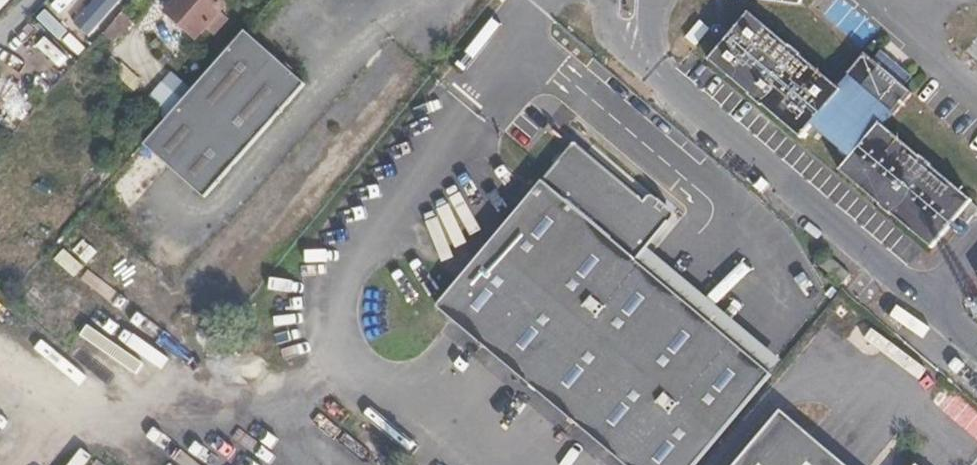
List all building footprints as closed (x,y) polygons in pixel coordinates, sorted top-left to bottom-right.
[(95,7),(107,18),(124,0),(102,0),(95,7)] [(218,0),(174,0),(166,9),(196,36),(224,6),(218,0)] [(116,43),(134,23),(124,13),(106,33),(116,43)] [(784,47),(748,16),(706,63),(746,97),(746,100),(756,109),(758,107),(797,141),(813,123),(838,94),(803,64),(801,60),(788,49),(784,47)] [(301,81),(244,29),(212,65),(164,118),(143,141),(203,193),(301,81)] [(870,63),(863,56),(842,78),(849,84),(886,116),(891,120),(910,99),(902,91),(870,63)] [(909,83),(877,56),(870,63),(902,91),(909,83)] [(886,116),(849,84),(838,94),(813,123),(852,156),(878,128),(886,116)] [(916,160),(878,128),(852,156),(836,175),(878,210),(876,212),(888,222),(889,220),(924,251),(927,253),(968,206),(931,174),(933,172),(917,159),(916,160)] [(571,146),(553,168),(535,188),(454,283),(439,302),(437,308),(438,312),(450,322),(614,463),(617,464),(695,464),(768,378),(635,265),(666,226),(578,148),(571,146)] [(121,255),(129,242),(94,220),(86,233),(121,255)] [(81,236),(21,298),(69,344),(102,310),(72,281),(99,254),(81,236)] [(108,271),(95,283),(121,312),(135,300),(108,271)] [(976,439),(976,410),(962,425),(976,439)] [(779,417),(737,464),(837,464),(779,417)]
